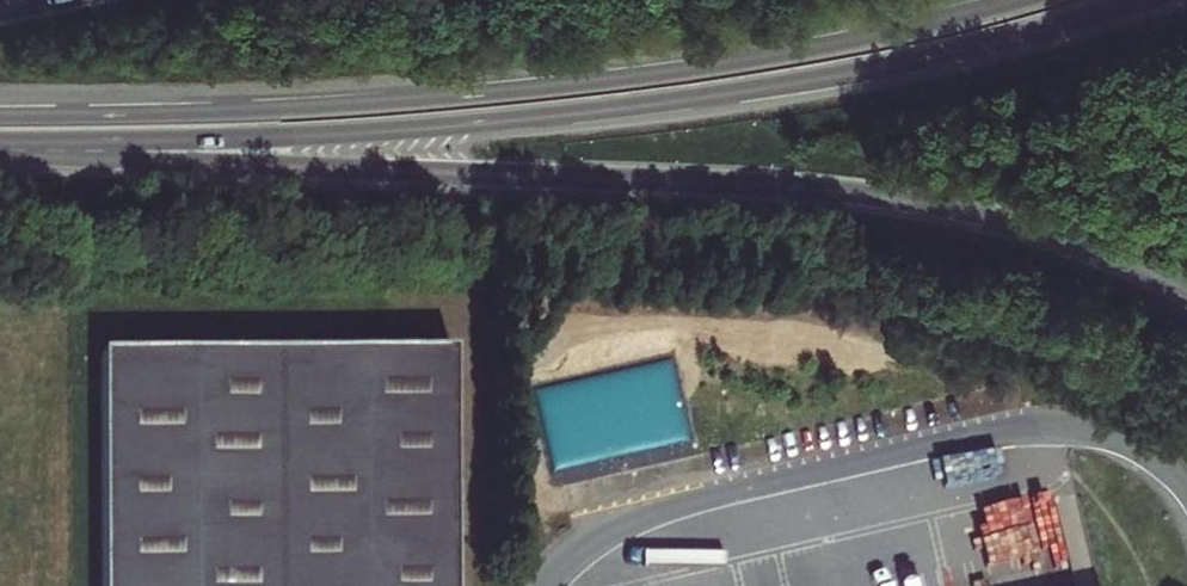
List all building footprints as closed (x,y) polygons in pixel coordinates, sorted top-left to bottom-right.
[(442,376),(103,369),(98,585),(438,585),(442,376)]
